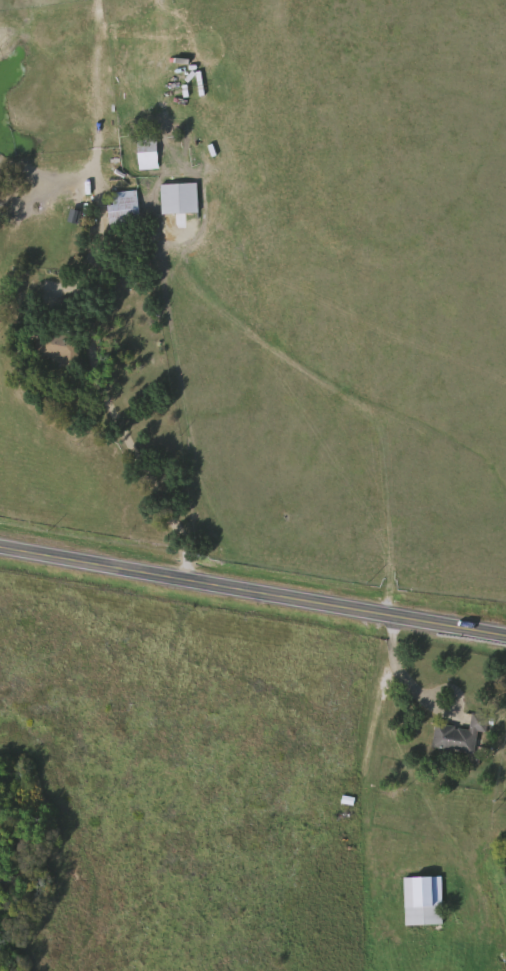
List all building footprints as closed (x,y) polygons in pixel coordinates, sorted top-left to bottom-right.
[(139,130),(158,130),(158,166),(139,166),(139,130)] [(199,211),(162,211),(162,181),(198,181),(199,211)] [(139,219),(109,219),(109,202),(113,202),(113,189),(139,189),(139,219)] [(43,354),(43,329),(74,329),(74,354),(43,354)] [(474,751),(433,746),(436,722),(470,726),(472,712),(488,714),(486,731),(477,730),(474,751)] [(443,875),(443,923),(405,923),(405,875),(443,875)]
